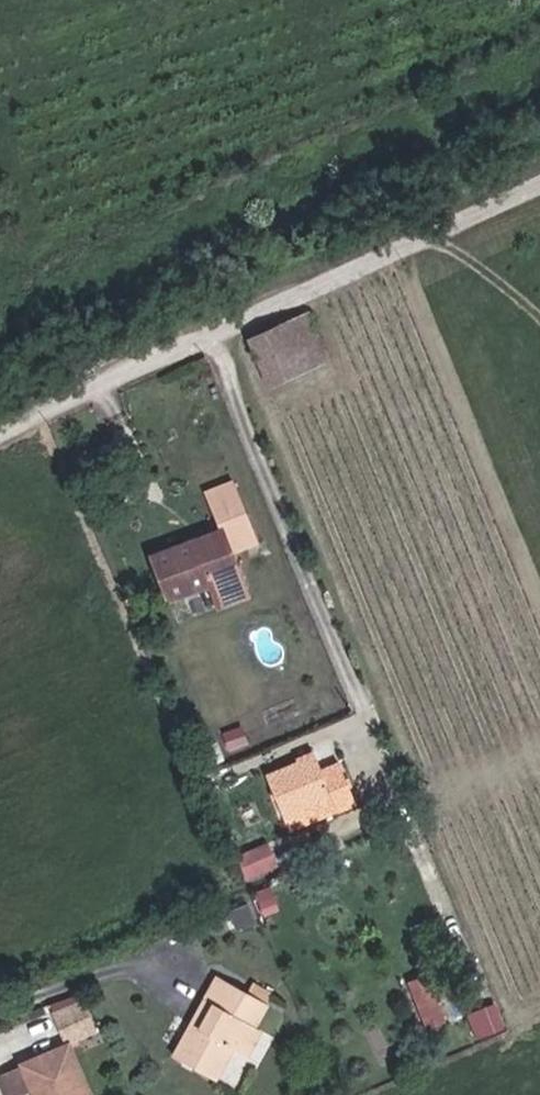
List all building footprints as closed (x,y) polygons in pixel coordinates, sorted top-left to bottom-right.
[(319,327),(258,353),(279,401),(339,375),(319,327)] [(233,526),(161,553),(179,599),(221,582),(230,607),(262,595),(246,550),(269,541),(243,480),(219,489),(233,526)] [(253,727),(234,734),(240,748),(258,741),(253,727)] [(311,760),(280,772),(301,829),(366,804),(349,760),(331,768),(324,750),(309,755),(311,760)] [(270,851),(250,859),(257,876),(277,868),(270,851)] [(257,890),(265,913),(280,907),(272,884),(257,890)] [(429,972),(408,980),(427,1027),(448,1019),(429,972)] [(455,981),(437,990),(449,1015),(467,1007),(455,981)] [(83,996),(51,1008),(65,1042),(97,1029),(83,996)] [(186,1047),(172,1041),(156,1069),(198,1091),(216,1055),(237,1065),(251,1040),(247,1038),(256,1023),(210,998),(201,1017),(186,1047)] [(478,1036),(506,1025),(497,1000),(468,1010),(478,1036)] [(187,1010),(172,1041),(186,1047),(201,1017),(187,1010)] [(51,1057),(8,1074),(15,1094),(65,1094),(51,1057)]
